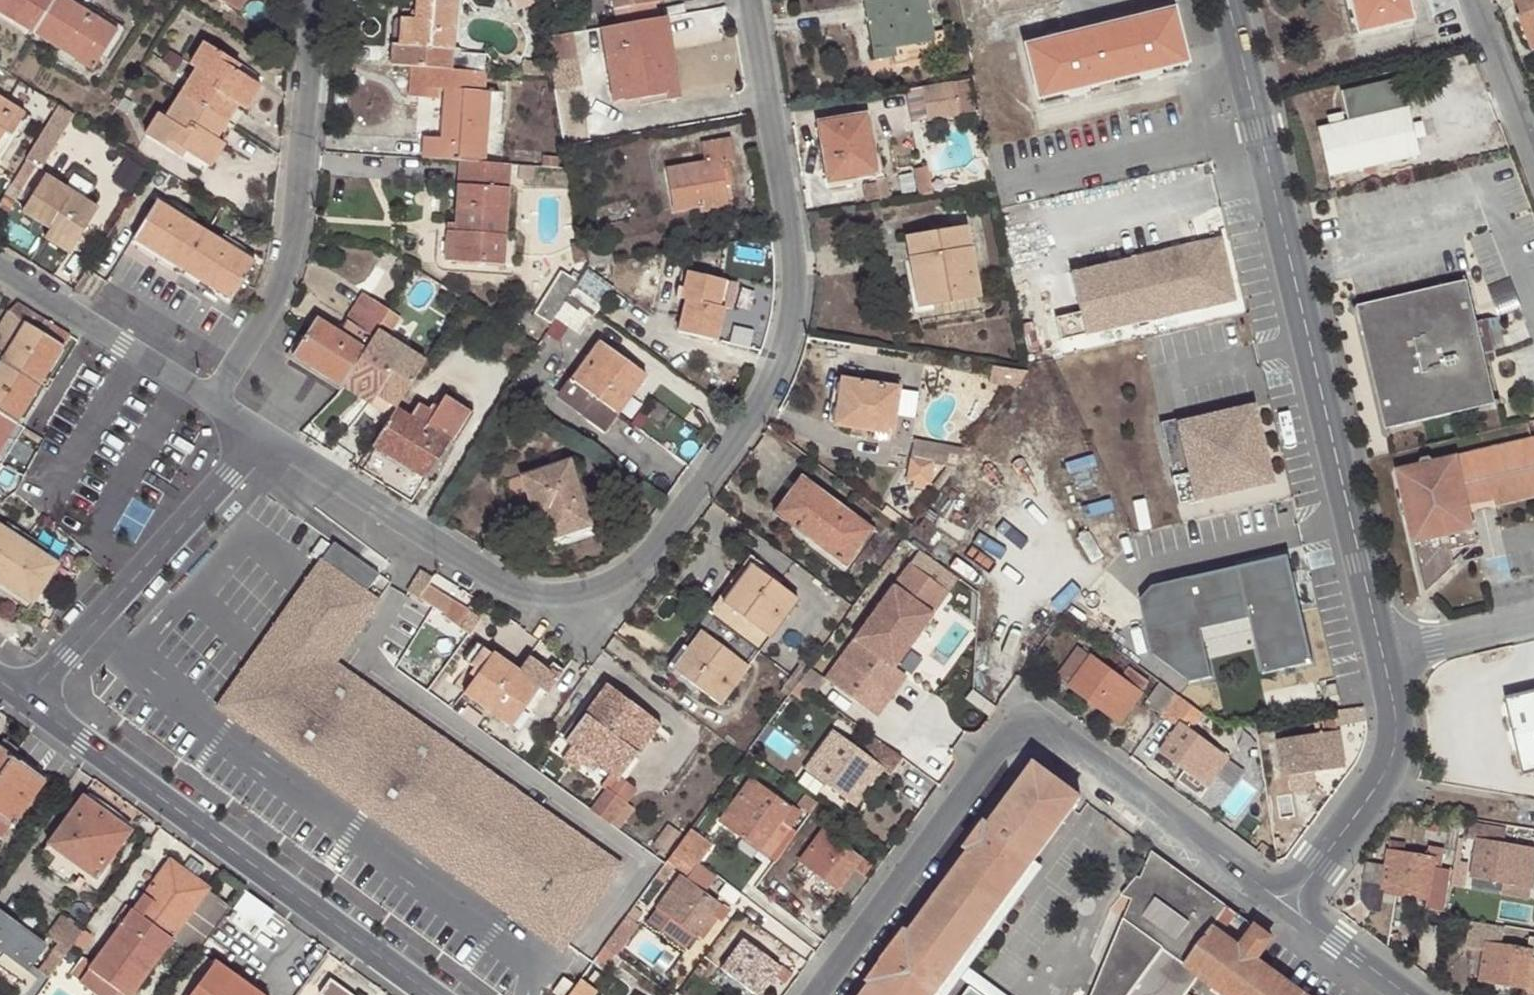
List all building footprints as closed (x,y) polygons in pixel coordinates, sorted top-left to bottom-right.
[(34,34),(54,0),(0,0),(0,12),(34,34)] [(70,0),(54,0),(34,34),(94,72),(115,35),(91,20),(94,15),(78,5),(70,0)] [(78,5),(94,15),(91,20),(115,35),(121,40),(127,28),(83,0),(81,0),(78,5)] [(230,5),(241,11),(246,0),(232,0),(230,5)] [(391,65),(411,66),(453,70),(476,71),(484,72),(485,54),(459,53),(460,48),(453,47),(456,0),(417,0),(417,9),(416,18),(409,18),(407,44),(399,44),(392,42),(391,65)] [(605,10),(603,0),(590,0),(592,12),(605,10)] [(607,27),(621,25),(657,18),(654,2),(654,0),(614,0),(616,8),(617,16),(606,17),(607,27)] [(895,54),(894,47),(903,46),(901,37),(932,32),(926,0),(873,0),(865,1),(876,58),(895,54)] [(1357,32),(1409,19),(1405,0),(1349,0),(1357,32)] [(1520,14),(1523,12),(1533,41),(1533,0),(1515,0),(1520,14)] [(416,18),(417,9),(401,8),(399,44),(407,44),(409,18),(416,18)] [(617,16),(616,8),(605,10),(606,17),(617,16)] [(1174,10),(1025,46),(1038,98),(1066,91),(1068,97),(1088,92),(1086,86),(1138,74),(1139,80),(1160,74),(1159,68),(1187,62),(1174,10)] [(1520,14),(1516,15),(1529,49),(1533,47),(1533,41),(1523,12),(1520,14)] [(681,99),(666,16),(660,18),(667,60),(662,60),(667,93),(669,101),(681,99)] [(621,25),(607,27),(602,28),(615,104),(667,93),(662,60),(667,60),(660,18),(657,18),(621,25)] [(894,47),(895,54),(945,45),(943,30),(932,32),(901,37),(903,46),(894,47)] [(573,32),(547,37),(554,73),(562,72),(580,69),(573,32)] [(190,65),(195,69),(203,72),(173,122),(166,117),(159,113),(144,136),(183,159),(186,152),(203,163),(218,139),(239,105),(254,81),(237,71),(241,65),(204,42),(190,65)] [(523,60),(522,74),(544,76),(545,63),(523,60)] [(486,71),(484,72),(476,71),(453,70),(411,66),(409,96),(439,98),(438,90),(446,90),(442,137),(424,136),(424,159),(460,161),(470,162),(485,163),(490,91),(485,91),(486,71)] [(203,72),(195,69),(166,117),(173,122),(203,72)] [(554,73),(554,76),(555,82),(564,80),(562,72),(554,73)] [(1329,126),(1315,130),(1326,176),(1417,155),(1399,77),(1339,92),(1346,122),(1340,123),(1329,126)] [(969,79),(922,88),(928,122),(960,116),(959,114),(976,112),(969,79)] [(262,86),(254,81),(239,105),(246,111),(262,86)] [(26,113),(0,97),(0,142),(6,132),(12,136),(26,113)] [(41,169),(74,114),(60,105),(27,160),(41,169)] [(33,117),(26,113),(12,136),(18,141),(33,117)] [(818,122),(826,175),(850,170),(851,178),(878,174),(868,113),(818,122)] [(1327,118),(1329,126),(1340,123),(1338,116),(1327,118)] [(724,178),(731,176),(728,159),(735,158),(732,137),(702,143),(705,162),(667,168),(674,213),(699,208),(729,202),(725,186),(724,178)] [(226,144),(218,139),(203,163),(211,168),(226,144)] [(543,156),(543,167),(559,168),(559,157),(543,156)] [(510,165),(485,163),(470,162),(460,161),(456,223),(455,232),(447,230),(445,261),(504,265),(510,165)] [(850,170),(826,175),(828,182),(851,178),(850,170)] [(22,211),(50,228),(76,244),(98,206),(45,174),(22,211)] [(734,186),(731,176),(724,178),(725,186),(734,186)] [(876,179),(879,203),(890,201),(886,178),(876,179)] [(4,197),(16,204),(22,193),(11,186),(4,197)] [(133,238),(182,269),(206,232),(156,200),(133,238)] [(730,209),(729,202),(699,208),(700,214),(730,209)] [(455,232),(456,223),(448,223),(447,230),(455,232)] [(968,226),(917,235),(921,257),(910,257),(918,307),(980,297),(968,226)] [(76,244),(50,228),(44,238),(70,254),(76,244)] [(206,232),(182,269),(232,300),(256,263),(206,232)] [(921,257),(917,235),(906,236),(910,257),(921,257)] [(1223,235),(1070,271),(1087,343),(1240,307),(1223,235)] [(587,262),(587,268),(614,263),(610,241),(583,246),(587,262)] [(570,294),(587,268),(587,262),(579,262),(571,278),(561,271),(536,314),(552,323),(555,319),(570,294)] [(614,287),(587,268),(570,294),(596,314),(614,287)] [(719,307),(725,280),(688,271),(684,289),(678,287),(675,298),(687,301),(679,331),(717,340),(724,308),(719,307)] [(731,282),(725,280),(719,307),(724,308),(731,282)] [(1483,355),(1475,321),(1466,281),(1356,307),(1384,430),(1495,403),(1483,355)] [(356,362),(377,330),(389,311),(363,294),(338,333),(316,318),(293,355),(341,387),(347,377),(356,362)] [(596,314),(570,294),(555,319),(581,335),(596,314)] [(15,302),(7,312),(24,323),(25,321),(65,346),(72,336),(47,320),(18,303),(15,302)] [(546,327),(533,319),(520,310),(512,324),(538,340),(546,327)] [(7,312),(0,324),(0,360),(2,361),(40,384),(65,346),(39,330),(25,321),(24,323),(7,312)] [(546,327),(549,329),(552,323),(536,314),(533,319),(546,327)] [(1487,319),(1475,321),(1483,355),(1495,352),(1487,319)] [(377,395),(395,407),(425,361),(377,330),(356,362),(347,377),(377,395)] [(599,340),(562,392),(610,426),(618,415),(612,410),(626,391),(632,395),(647,375),(599,340)] [(17,422),(40,384),(2,361),(0,365),(0,412),(17,422)] [(377,395),(347,377),(341,387),(371,405),(377,395)] [(899,387),(841,379),(835,425),(852,427),(851,435),(866,437),(867,429),(892,434),(899,387)] [(618,415),(632,395),(626,391),(612,410),(618,415)] [(610,426),(562,392),(558,398),(605,432),(610,426)] [(410,417),(395,407),(372,445),(427,480),(470,411),(445,395),(437,408),(433,405),(429,411),(418,404),(410,417)] [(1264,409),(1177,428),(1195,513),(1282,494),(1264,409)] [(2,446),(17,422),(0,412),(0,450),(2,446)] [(24,427),(17,422),(2,446),(9,451),(24,427)] [(1469,506),(1466,498),(1490,493),(1492,501),(1493,508),(1533,499),(1533,437),(1471,452),(1472,454),(1456,458),(1456,455),(1393,470),(1422,596),(1453,567),(1448,551),(1477,544),(1469,506)] [(933,462),(910,459),(907,480),(929,484),(933,462)] [(521,476),(533,513),(542,510),(545,519),(551,538),(592,524),(570,461),(521,476)] [(783,520),(810,482),(802,476),(774,513),(783,520)] [(861,521),(810,482),(783,520),(804,535),(834,558),(861,521)] [(1466,498),(1469,506),(1492,501),(1490,493),(1466,498)] [(542,510),(533,513),(537,522),(545,519),(542,510)] [(834,558),(846,566),(872,529),(861,521),(834,558)] [(61,563),(0,524),(0,583),(34,605),(61,563)] [(592,524),(551,538),(554,547),(595,534),(592,524)] [(834,558),(804,535),(799,541),(841,572),(846,566),(834,558)] [(556,936),(609,857),(333,663),(379,602),(366,593),(379,574),(334,544),(277,624),(284,628),(227,705),(556,936)] [(746,559),(707,612),(713,617),(739,581),(745,587),(758,569),(746,559)] [(1154,588),(1139,605),(1157,661),(1197,690),(1217,689),(1211,638),(1256,632),(1271,684),(1318,675),(1286,559),(1154,588)] [(739,581),(713,617),(759,651),(798,597),(758,569),(745,587),(739,581)] [(454,601),(429,585),(420,599),(433,607),(445,615),(454,601)] [(892,668),(930,614),(892,586),(854,640),(892,668)] [(471,605),(466,612),(479,622),(484,613),(471,605)] [(479,622),(466,612),(456,626),(469,636),(479,622)] [(713,617),(707,612),(668,666),(680,675),(694,655),(688,651),(713,617)] [(759,651),(713,617),(688,651),(694,655),(680,675),(720,705),(759,651)] [(562,950),(621,868),(609,857),(556,936),(227,705),(284,628),(277,624),(218,709),(562,950)] [(476,677),(492,653),(478,642),(461,667),(476,677)] [(1099,704),(1121,721),(1149,681),(1130,668),(1123,678),(1080,647),(1057,679),(1096,707),(1099,704)] [(518,671),(492,653),(476,677),(464,693),(505,724),(521,702),(526,707),(540,688),(547,695),(558,679),(548,672),(528,656),(518,671)] [(553,664),(548,672),(558,679),(564,671),(553,664)] [(792,676),(799,682),(807,670),(800,665),(792,676)] [(792,692),(799,682),(792,676),(784,686),(792,692)] [(811,691),(799,682),(792,692),(804,701),(811,691)] [(1162,714),(1177,694),(1160,682),(1146,702),(1162,714)] [(1336,683),(1325,686),(1329,698),(1340,696),(1336,683)] [(642,730),(652,718),(607,685),(565,740),(572,745),(587,756),(609,773),(604,779),(609,783),(628,759),(624,756),(629,748),(638,755),(651,737),(642,730)] [(1533,770),(1533,687),(1497,696),(1516,774),(1533,770)] [(1203,713),(1177,694),(1162,714),(1178,726),(1159,752),(1185,771),(1178,781),(1201,798),(1231,758),(1191,729),(1203,713)] [(511,728),(526,707),(521,702),(505,724),(511,728)] [(661,724),(652,718),(642,730),(651,737),(661,724)] [(1317,734),(1278,740),(1284,777),(1317,772),(1316,768),(1343,764),(1336,718),(1314,722),(1317,734)] [(902,757),(875,738),(864,754),(833,731),(812,760),(829,773),(822,781),(856,806),(882,770),(888,776),(902,757)] [(2,838),(43,781),(12,759),(18,752),(3,741),(0,745),(0,836),(2,838)] [(587,756),(572,745),(562,759),(578,769),(587,756)] [(599,787),(603,790),(606,787),(611,791),(638,755),(629,748),(624,756),(628,759),(609,783),(604,779),(599,787)] [(754,756),(748,751),(744,755),(741,759),(748,764),(754,756)] [(829,773),(812,760),(805,769),(822,781),(829,773)] [(1080,799),(1034,765),(989,826),(985,823),(966,849),(970,852),(911,933),(906,931),(867,982),(872,985),(865,994),(936,994),(1033,862),(1080,799)] [(753,825),(769,837),(781,820),(792,829),(802,814),(752,777),(719,822),(743,839),(753,825)] [(603,790),(590,810),(610,824),(626,802),(611,791),(606,787),(603,790)] [(813,799),(807,795),(800,805),(806,809),(813,799)] [(43,852),(90,886),(129,831),(82,797),(43,852)] [(812,813),(819,804),(813,799),(806,809),(812,813)] [(1469,821),(1465,840),(1477,842),(1471,877),(1503,882),(1501,895),(1529,899),(1533,866),(1533,849),(1503,845),(1507,827),(1469,821)] [(758,851),(769,837),(753,825),(743,839),(758,851)] [(677,847),(699,864),(713,845),(690,829),(677,847)] [(873,866),(823,829),(799,860),(851,900),(868,876),(866,875),(873,866)] [(1385,866),(1365,863),(1360,901),(1366,910),(1379,912),(1383,889),(1427,896),(1425,909),(1441,912),(1448,870),(1441,869),(1444,849),(1428,846),(1426,858),(1403,853),(1405,843),(1389,840),(1385,866)] [(689,877),(699,864),(677,847),(667,860),(689,877)] [(1223,994),(1303,994),(1256,961),(1272,940),(1254,926),(1238,947),(1213,929),(1228,907),(1151,850),(1139,879),(1136,876),(1119,896),(1130,901),(1104,962),(1090,994),(1185,994),(1198,977),(1223,994)] [(183,870),(197,880),(204,870),(190,859),(183,870)] [(172,942),(208,892),(210,889),(197,880),(183,870),(170,861),(79,984),(94,994),(132,994),(172,942)] [(1033,862),(936,994),(949,994),(960,979),(969,987),(981,994),(1004,994),(968,969),(1042,869),(1033,862)] [(657,906),(681,925),(697,936),(712,915),(722,922),(730,911),(680,875),(657,906)] [(252,939),(272,912),(244,891),(231,909),(224,919),(252,939)] [(224,919),(231,909),(208,892),(172,942),(194,958),(224,919)] [(1527,903),(1523,929),(1533,931),(1533,904),(1527,903)] [(66,912),(50,933),(72,950),(88,930),(66,912)] [(22,994),(35,994),(47,980),(47,979),(31,966),(44,948),(0,915),(0,979),(13,989),(22,994)] [(1468,921),(1464,948),(1484,951),(1479,981),(1523,988),(1522,994),(1533,994),(1533,938),(1528,937),(1526,950),(1501,946),(1503,927),(1468,921)] [(697,936),(681,925),(673,936),(688,948),(697,936)] [(743,938),(720,968),(756,994),(762,994),(775,977),(785,985),(793,974),(743,938)] [(615,955),(603,947),(595,957),(607,966),(615,955)] [(214,962),(191,994),(260,994),(214,962)] [(567,994),(595,994),(597,991),(580,978),(567,994)] [(47,980),(35,994),(67,994),(47,980)] [(329,981),(319,994),(347,994),(329,981)] [(969,987),(963,994),(981,994),(969,987)]
